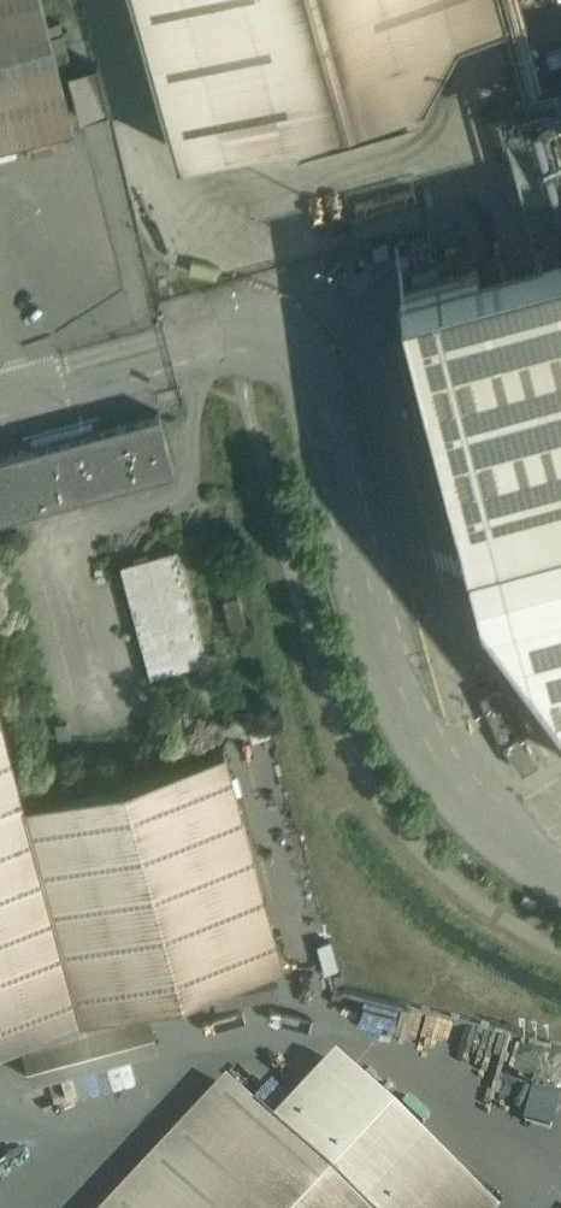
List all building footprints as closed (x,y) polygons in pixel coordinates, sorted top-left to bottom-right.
[(50,133),(73,127),(41,0),(0,0),(0,146),(50,133)] [(178,151),(416,84),(454,23),(502,10),(499,0),(135,0),(178,151)] [(64,60),(69,58),(62,32),(56,34),(64,60)] [(528,149),(553,142),(544,109),(519,116),(528,149)] [(560,199),(560,158),(556,141),(553,142),(528,149),(515,152),(530,207),(560,199)] [(355,231),(423,213),(419,198),(351,216),(355,231)] [(560,682),(560,291),(532,299),(532,300),(501,297),(481,267),(471,270),(449,236),(467,224),(376,247),(443,507),(560,682)] [(356,285),(368,272),(351,256),(339,268),(356,285)] [(174,468),(158,409),(0,452),(0,515),(174,468)] [(214,687),(207,659),(176,547),(120,562),(150,674),(192,663),(199,691),(214,687)] [(230,624),(246,620),(238,592),(223,596),(230,624)] [(480,693),(497,729),(516,720),(498,684),(480,693)] [(0,715),(0,1037),(81,1016),(82,1018),(83,1018),(82,1015),(282,961),(224,747),(24,801),(24,799),(23,799),(0,715)] [(521,728),(503,739),(521,768),(539,758),(521,728)] [(298,1052),(318,1028),(295,1010),(275,1034),(298,1052)] [(145,1029),(54,1056),(63,1083),(153,1057),(145,1029)] [(225,1083),(108,1207),(492,1207),(334,1060),(272,1127),(225,1083)]
